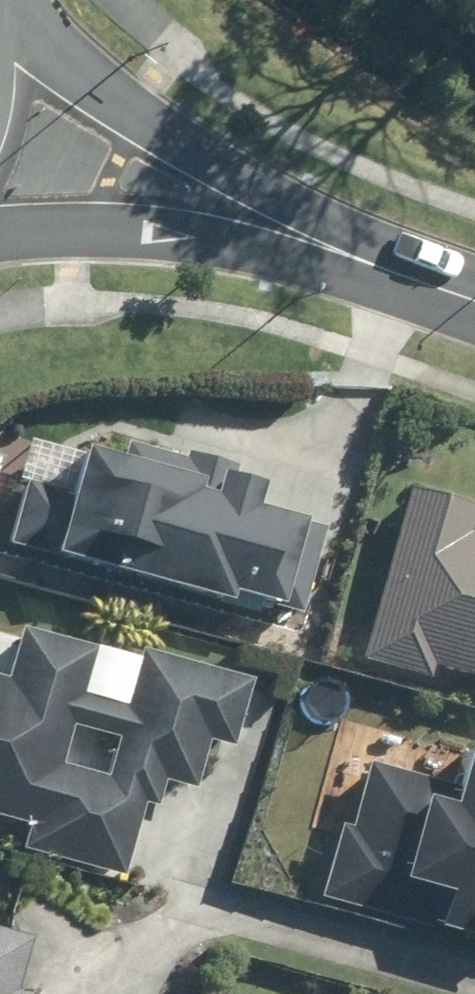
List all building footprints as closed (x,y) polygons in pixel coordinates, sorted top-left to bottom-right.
[(8,480),(0,511),(0,546),(280,615),(303,524),(216,503),(225,466),(116,438),(110,462),(51,448),(41,488),(8,480)] [(393,483),(350,662),(417,678),(420,666),(474,679),(474,536),(463,533),(471,501),(393,483)] [(20,820),(12,851),(109,876),(128,801),(145,805),(152,778),(182,785),(194,739),(207,742),(224,676),(11,620),(0,661),(0,815),(20,820)] [(444,746),(434,786),(350,766),(334,831),(324,828),(306,904),(474,944),(474,753),(444,746)] [(13,941),(0,937),(0,991),(13,941)]
